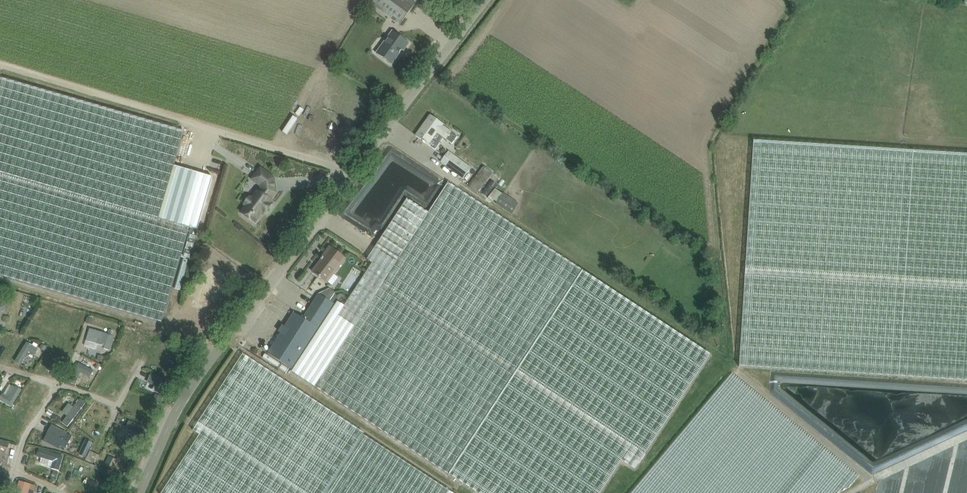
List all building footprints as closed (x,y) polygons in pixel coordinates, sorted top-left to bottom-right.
[(412,0),(374,0),(371,4),(391,19),(399,25),(416,3),(412,0)] [(409,43),(401,37),(392,31),(376,54),(391,65),(402,50),(403,51),(409,43)] [(205,202),(213,177),(174,166),(184,132),(0,78),(0,276),(162,323),(190,227),(197,229),(205,202)] [(422,141),(424,143),(428,146),(437,134),(445,140),(451,131),(430,116),(422,126),(424,127),(417,136),(416,135),(423,141),(422,141)] [(753,141),(739,367),(966,381),(966,155),(753,141)] [(448,153),(440,164),(462,179),(469,168),(448,153)] [(477,194),(493,173),(492,172),(483,166),(471,182),(469,180),(465,184),(477,194)] [(261,169),(260,170),(253,179),(253,180),(255,181),(261,185),(262,189),(259,192),(258,191),(251,200),(254,201),(249,207),(247,205),(241,213),(255,223),(262,213),(264,214),(265,213),(265,212),(266,211),(267,211),(267,210),(271,204),(270,203),(271,201),(269,200),(275,193),(273,179),(261,169)] [(710,355),(448,183),(428,213),(407,199),(367,260),(372,263),(344,306),(336,301),(334,304),(330,302),(319,294),(303,319),(294,313),(268,354),(292,370),(291,372),(297,376),(476,492),(600,492),(621,461),(635,470),(710,355)] [(499,199),(496,204),(512,214),(515,209),(499,199)] [(353,237),(369,245),(373,237),(358,228),(353,237)] [(197,232),(191,230),(183,257),(190,259),(197,232)] [(327,283),(345,259),(330,247),(325,254),(327,255),(324,259),(322,258),(321,260),(312,272),(327,283)] [(183,292),(191,269),(186,268),(178,290),(183,292)] [(329,289),(319,294),(330,302),(335,293),(329,289)] [(8,318),(11,307),(0,304),(0,317),(8,318)] [(59,328),(60,322),(41,316),(39,323),(59,328)] [(93,331),(89,344),(114,351),(118,337),(93,331)] [(8,342),(3,338),(0,342),(0,354),(8,342)] [(35,361),(40,350),(29,344),(20,364),(26,367),(30,359),(35,361)] [(9,357),(12,351),(7,348),(4,353),(9,357)] [(183,367),(186,360),(158,352),(156,359),(183,367)] [(193,431),(200,435),(162,492),(452,492),(363,435),(364,433),(243,354),(193,431)] [(81,365),(73,385),(79,387),(83,375),(95,379),(97,372),(81,365)] [(150,386),(171,394),(175,384),(155,375),(150,386)] [(10,386),(3,404),(17,409),(24,391),(10,386)] [(150,409),(153,402),(135,396),(132,402),(150,409)] [(71,405),(65,415),(70,418),(66,424),(74,429),(89,404),(83,400),(78,409),(71,405)] [(63,452),(71,435),(55,427),(47,444),(63,452)] [(11,450),(13,444),(0,441),(0,447),(11,450)] [(82,456),(88,460),(92,452),(86,449),(82,456)] [(63,473),(67,457),(42,451),(38,467),(63,473)] [(89,461),(99,465),(102,457),(93,453),(89,461)] [(85,473),(97,476),(99,470),(87,467),(85,473)] [(56,475),(53,483),(58,485),(61,478),(56,475)] [(99,486),(112,487),(113,476),(100,475),(99,486)] [(35,486),(22,483),(20,492),(33,492),(35,486)]
